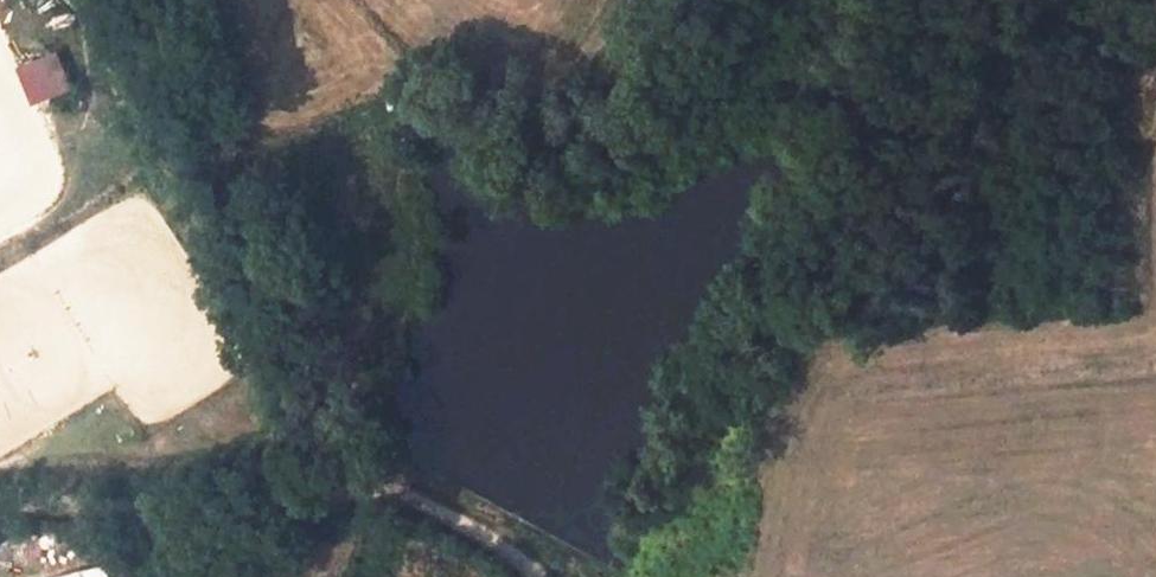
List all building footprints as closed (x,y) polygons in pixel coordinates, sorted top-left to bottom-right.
[(29,102),(71,87),(56,47),(14,63),(29,102)]
